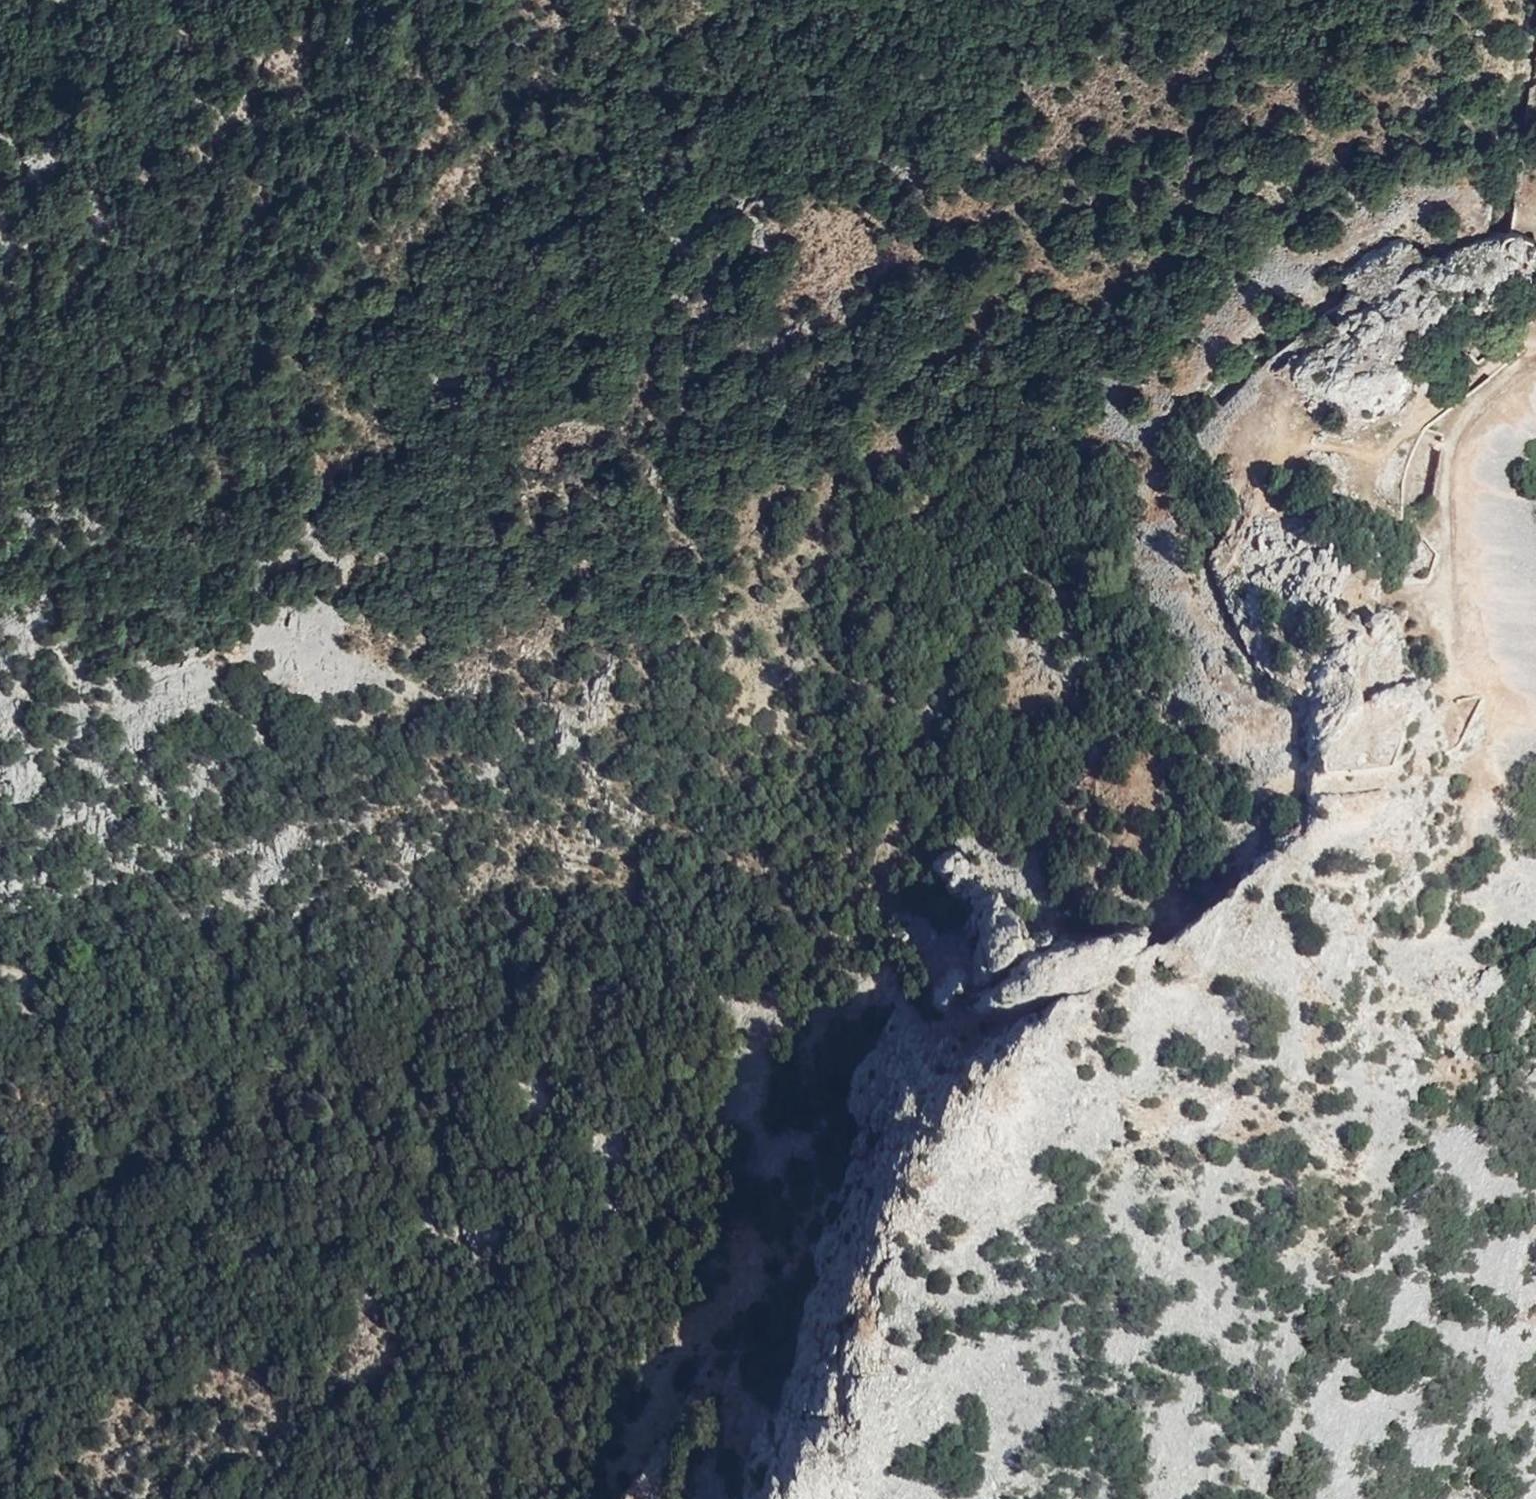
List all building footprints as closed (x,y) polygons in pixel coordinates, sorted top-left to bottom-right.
[(957,851),(934,867),(951,892),(974,876),(957,851)]
